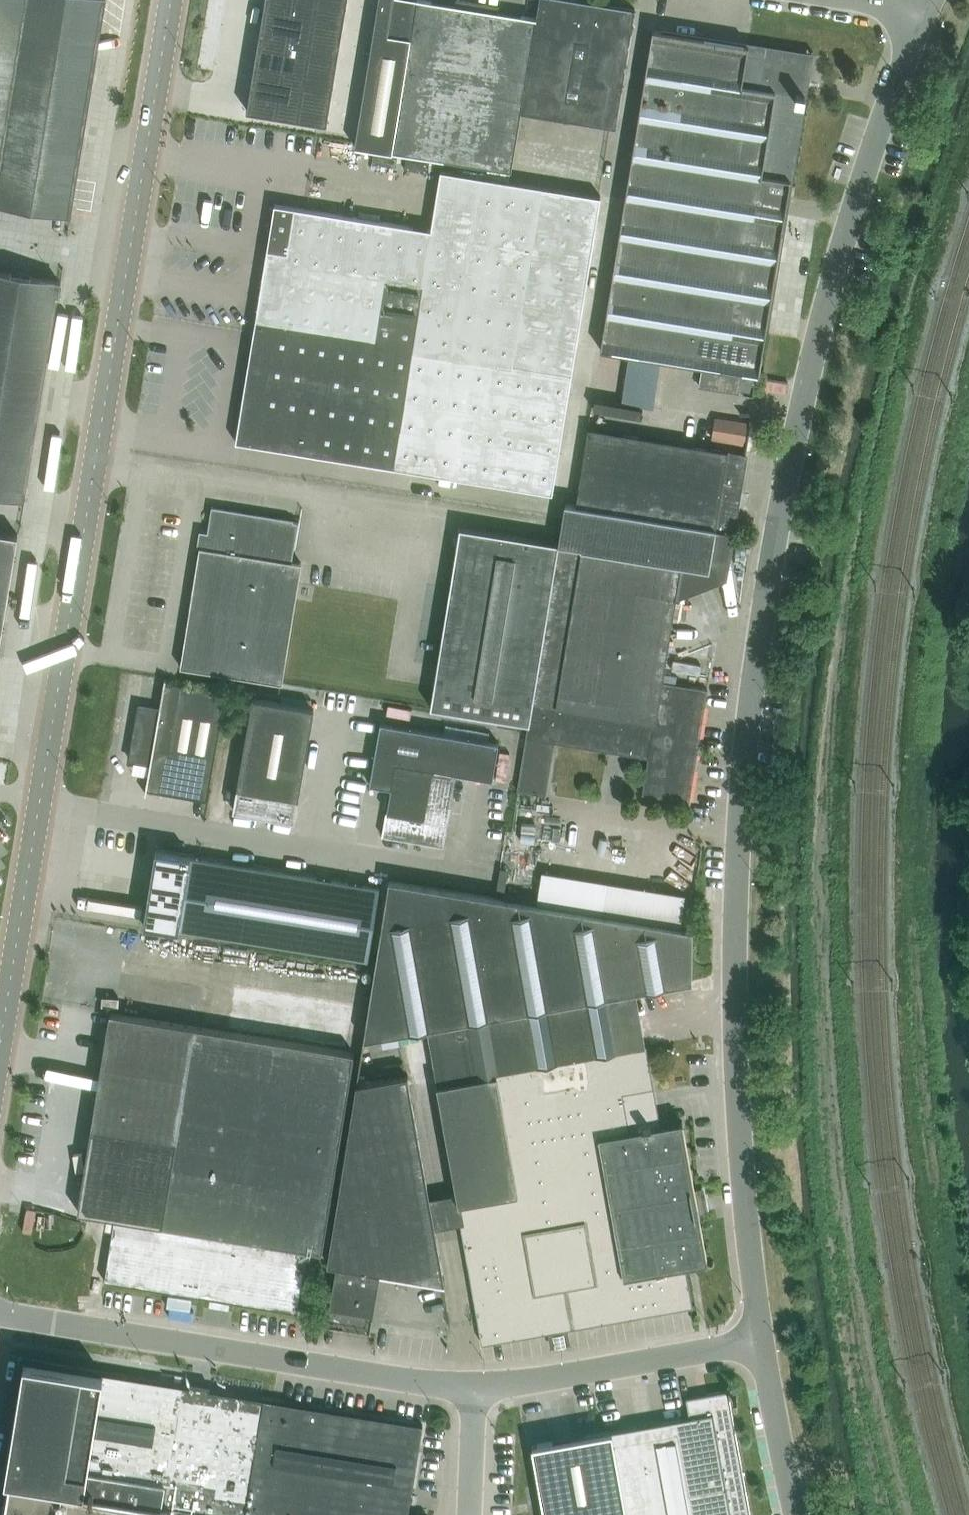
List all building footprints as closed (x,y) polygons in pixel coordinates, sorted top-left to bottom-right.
[(29,207),(70,214),(105,0),(0,0),(0,202),(29,207)] [(261,30),(300,37),(304,17),(306,0),(266,0),(261,30)] [(304,17),(343,23),(346,4),(324,0),(306,0),(304,17)] [(355,145),(392,151),(417,0),(379,0),(356,139),(355,145)] [(520,112),(536,18),(522,16),(521,17),(497,13),(498,6),(460,0),(458,0),(457,6),(432,2),(433,2),(422,0),(417,0),(392,151),(511,170),(520,112)] [(574,0),(540,0),(537,18),(536,18),(520,112),(614,127),(634,9),(632,8),(631,9),(574,0)] [(304,17),(300,37),(340,43),(343,23),(304,17)] [(625,200),(601,349),(628,354),(648,357),(661,359),(672,361),(702,366),(699,386),(739,392),(741,382),(753,383),(755,384),(756,375),(759,375),(760,375),(766,334),(769,314),(785,214),(788,196),(804,93),(797,91),(802,54),(747,44),(653,29),(627,190),(625,200)] [(261,30),(254,69),(294,76),(297,56),(300,37),(261,30)] [(300,37),(297,56),(336,63),(340,43),(300,37)] [(297,56),(294,76),(333,83),(336,63),(297,56)] [(254,69),(248,109),(287,116),(290,96),(294,76),(254,69)] [(294,76),(290,96),(330,102),(333,83),(294,76)] [(290,96),(287,116),(327,122),(330,102),(290,96)] [(274,204),(254,329),(247,372),(241,371),(239,381),(245,382),(236,441),(552,493),(600,196),(440,169),(431,230),(274,204)] [(24,498),(59,281),(29,276),(0,271),(0,494),(24,498)] [(628,354),(620,402),(653,407),(661,359),(648,357),(628,354)] [(748,422),(715,416),(711,440),(744,446),(748,422)] [(576,505),(576,506),(716,528),(733,531),(737,507),(746,453),(744,453),(588,428),(576,505)] [(525,744),(517,790),(543,794),(552,739),(648,755),(642,793),(689,801),(707,689),(662,681),(677,591),(718,575),(712,560),(711,560),(716,528),(576,506),(565,504),(559,542),(529,722),(528,722),(527,728),(525,744)] [(181,665),(181,666),(283,682),(302,562),(292,561),(298,521),(212,506),(205,547),(201,547),(183,665),(181,665)] [(450,588),(431,706),(528,722),(529,722),(559,542),(460,526),(450,588)] [(16,534),(0,532),(0,635),(16,534)] [(225,693),(165,683),(166,679),(165,678),(159,709),(139,705),(129,759),(150,762),(145,793),(146,793),(147,789),(207,800),(225,693)] [(314,709),(253,698),(233,809),(294,820),(314,709)] [(386,811),(382,834),(443,845),(447,821),(455,772),(492,779),(498,742),(380,722),(370,784),(391,787),(387,811),(386,811)] [(140,920),(140,922),(175,928),(175,927),(368,958),(379,886),(187,855),(187,854),(152,849),(151,851),(154,851),(143,921),(140,920)] [(692,929),(671,925),(495,896),(389,879),(363,1039),(428,1027),(621,993),(627,992),(636,990),(692,980),(692,929)] [(347,1047),(354,1008),(235,988),(228,1027),(347,1047)] [(428,1027),(438,1082),(630,1048),(636,1047),(647,1045),(636,990),(627,992),(621,993),(428,1027)] [(110,1014),(114,1014),(82,1209),(77,1208),(77,1211),(114,1217),(112,1230),(110,1229),(109,1231),(112,1231),(103,1283),(105,1283),(106,1277),(210,1294),(209,1296),(211,1297),(211,1294),(229,1296),(228,1299),(230,1299),(230,1297),(294,1307),(293,1314),(295,1314),(306,1248),(321,1250),(321,1249),(319,1248),(351,1054),(352,1054),(353,1052),(129,1015),(110,1011),(110,1014)] [(703,1259),(690,1189),(679,1123),(682,1122),(682,1120),(660,1124),(646,1047),(647,1047),(647,1045),(636,1047),(630,1048),(438,1082),(466,1242),(465,1242),(474,1292),(477,1291),(479,1299),(476,1300),(483,1339),(482,1339),(482,1342),(514,1336),(514,1335),(630,1314),(631,1315),(692,1304),(692,1303),(691,1303),(684,1265),(707,1261),(706,1259),(703,1259)] [(388,1076),(406,1073),(404,1063),(386,1066),(388,1076)] [(380,1272),(443,1283),(446,1283),(445,1277),(444,1277),(408,1079),(409,1079),(408,1074),(356,1083),(326,1262),(337,1264),(336,1272),(333,1272),(333,1273),(336,1274),(328,1323),(327,1323),(327,1325),(371,1332),(371,1331),(370,1331),(380,1272)] [(171,1506),(206,1512),(225,1514),(420,1514),(408,1513),(423,1425),(422,1425),(263,1399),(263,1402),(239,1399),(235,1398),(208,1394),(209,1391),(209,1390),(199,1388),(189,1386),(188,1390),(181,1389),(181,1385),(174,1384),(22,1359),(12,1423),(2,1480),(10,1481),(4,1514),(170,1514),(171,1506)] [(731,1406),(729,1395),(727,1389),(707,1393),(699,1395),(685,1397),(688,1414),(689,1417),(662,1421),(652,1423),(631,1427),(612,1430),(532,1445),(544,1514),(750,1514),(731,1406)]
